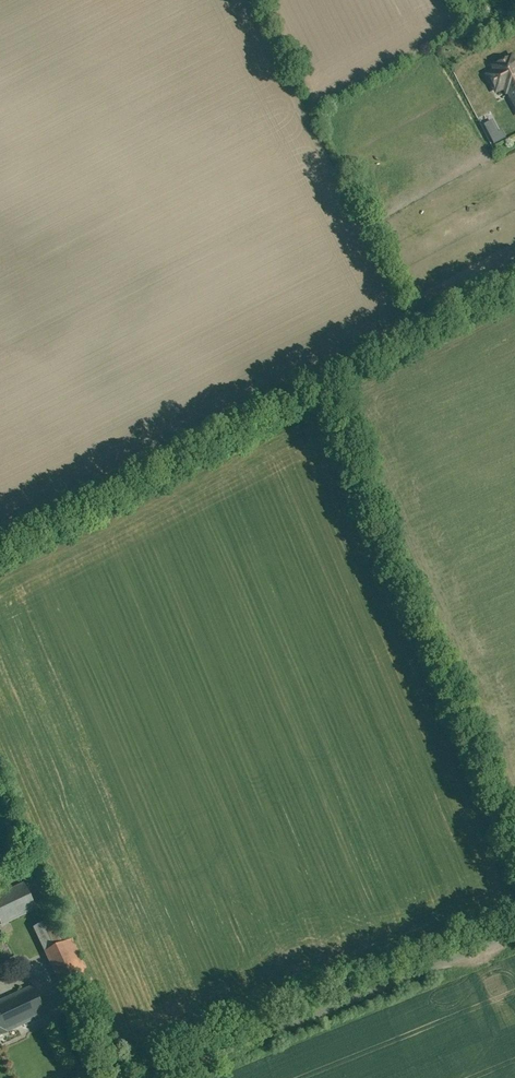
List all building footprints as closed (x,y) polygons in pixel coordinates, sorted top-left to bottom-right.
[(512,58),(492,67),(494,72),(487,76),(499,101),(508,96),(514,111),(514,64),(512,58)] [(500,130),(497,131),(491,119),(482,124),(492,144),(504,137),(500,130)] [(28,887),(0,899),(0,925),(0,926),(38,910),(28,887)] [(45,921),(30,928),(62,997),(88,986),(69,945),(58,950),(45,921)] [(35,993),(0,1008),(0,1038),(45,1018),(35,993)]
